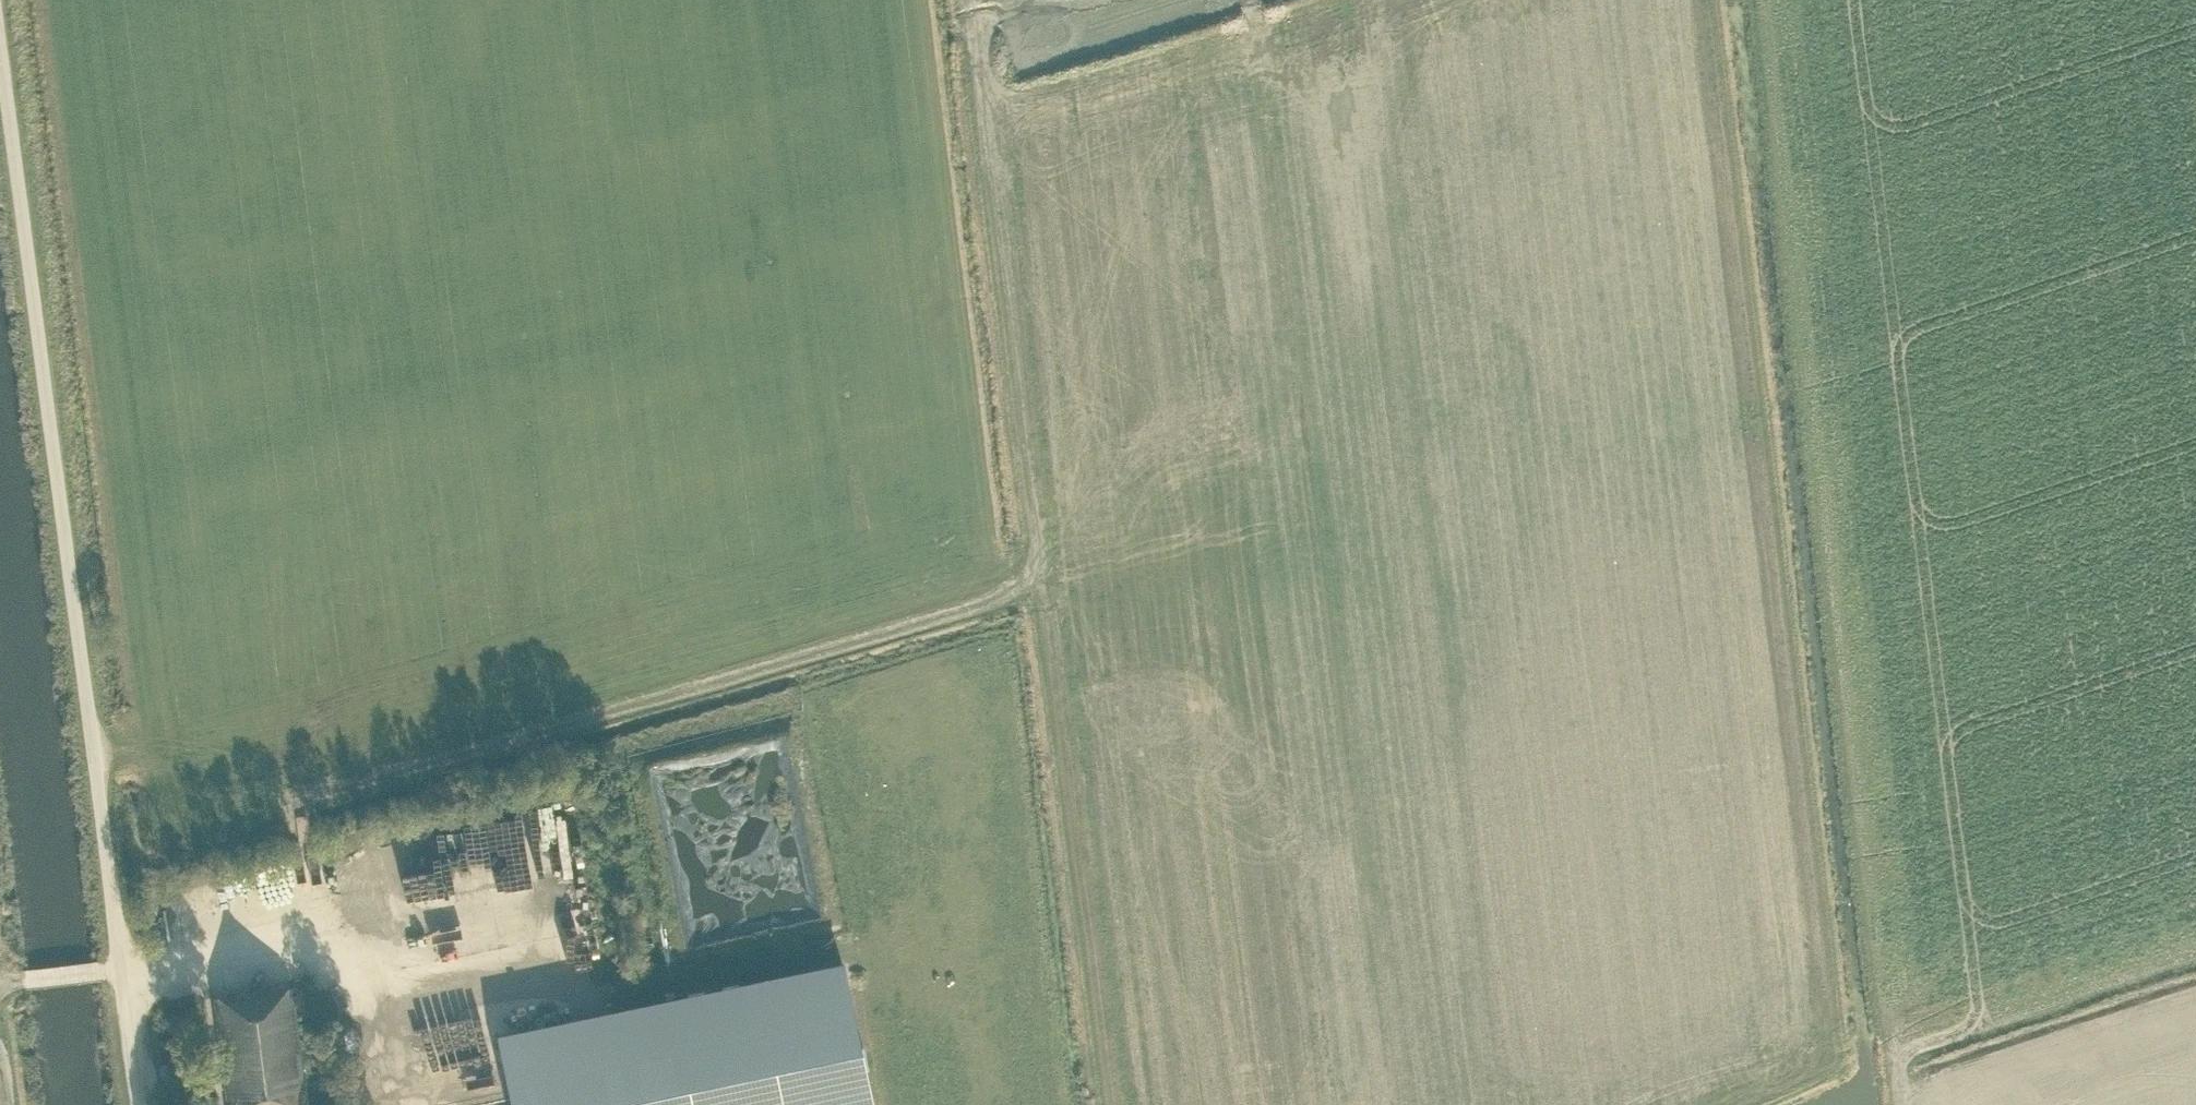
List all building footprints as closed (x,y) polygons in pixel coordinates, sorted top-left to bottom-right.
[(511,1104),(873,1104),(843,961),(496,1034),(511,1104)] [(292,988),(213,998),(227,1104),(233,1104),(307,1104),(292,988)] [(201,1073),(199,1056),(184,1058),(186,1075),(201,1073)]
